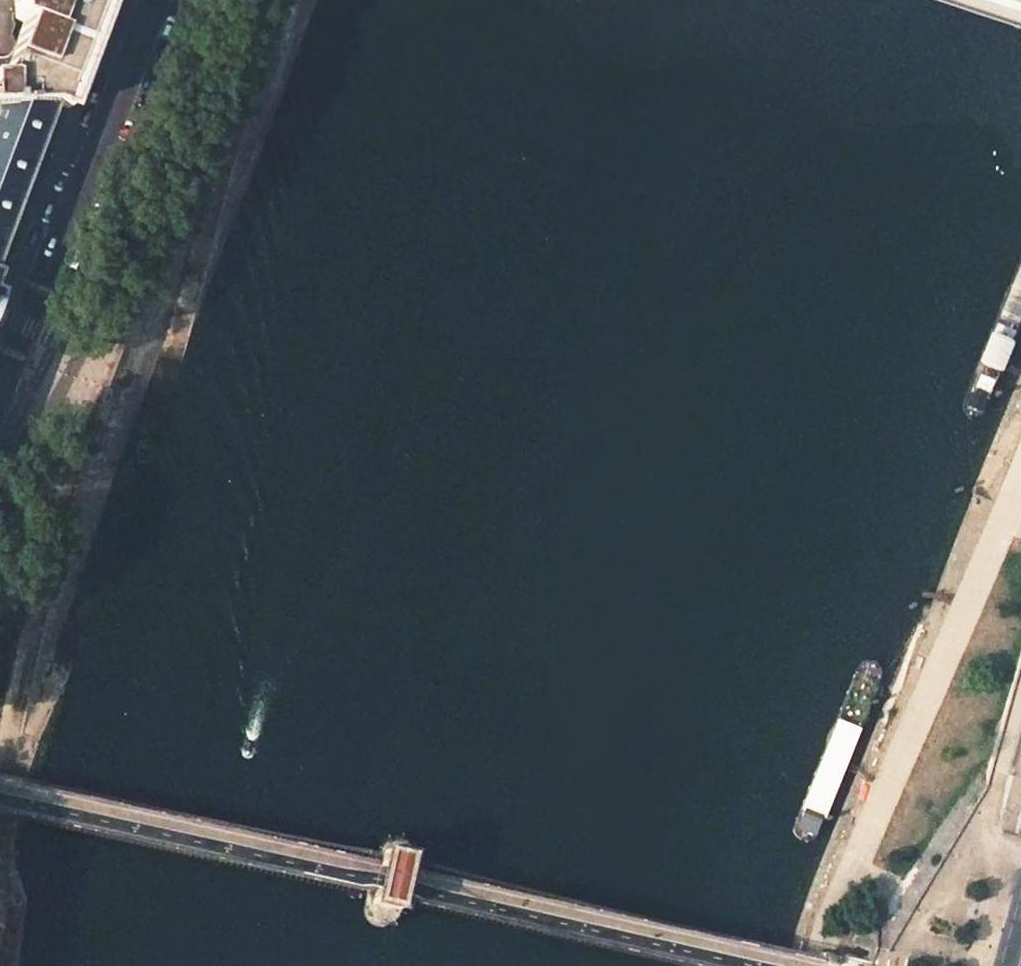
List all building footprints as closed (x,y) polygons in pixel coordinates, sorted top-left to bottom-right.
[(104,0),(15,0),(16,18),(24,21),(8,65),(0,62),(0,112),(47,111),(63,111),(97,19),(104,0)] [(47,111),(0,112),(0,238),(47,111)] [(964,402),(962,411),(966,416),(975,421),(981,419),(989,414),(1020,337),(1020,264),(964,402)] [(855,674),(792,824),(791,833),(795,839),(803,843),(810,842),(818,836),(881,685),(884,674),(882,664),(877,660),(871,660),(860,664),(855,674)]
